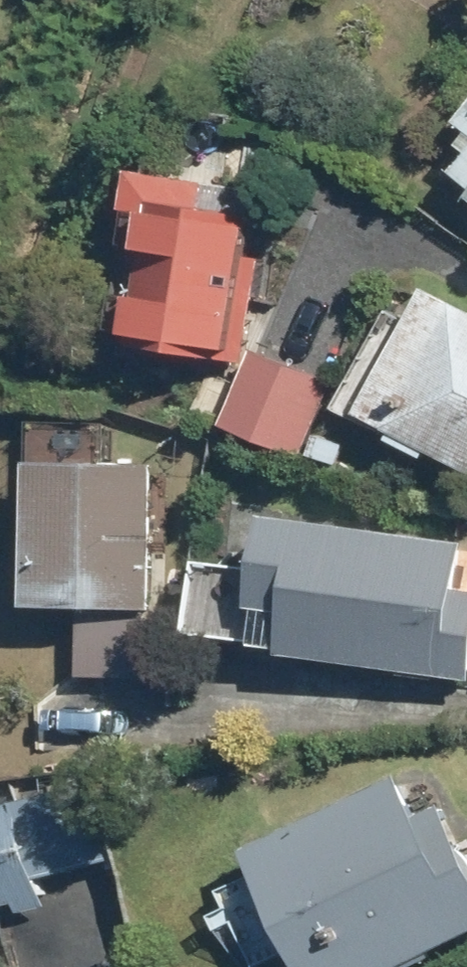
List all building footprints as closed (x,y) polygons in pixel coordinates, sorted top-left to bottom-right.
[(153,100),(113,346),(235,361),(276,117),(153,100)] [(459,170),(466,177),(466,161),(459,170)] [(360,415),(466,473),(466,306),(431,287),(360,415)] [(254,348),(223,422),(306,458),(335,382),(254,348)] [(34,463),(30,607),(84,609),(82,678),(149,679),(155,465),(34,463)] [(253,609),(288,614),(282,655),(466,684),(466,589),(461,588),(466,549),(466,546),(268,514),(253,609)] [(250,850),(259,870),(222,888),(260,966),(297,948),(307,966),(392,966),(466,930),(466,853),(442,803),(415,817),(396,778),(250,850)] [(47,896),(43,878),(124,857),(105,782),(0,808),(0,908),(47,896)]
